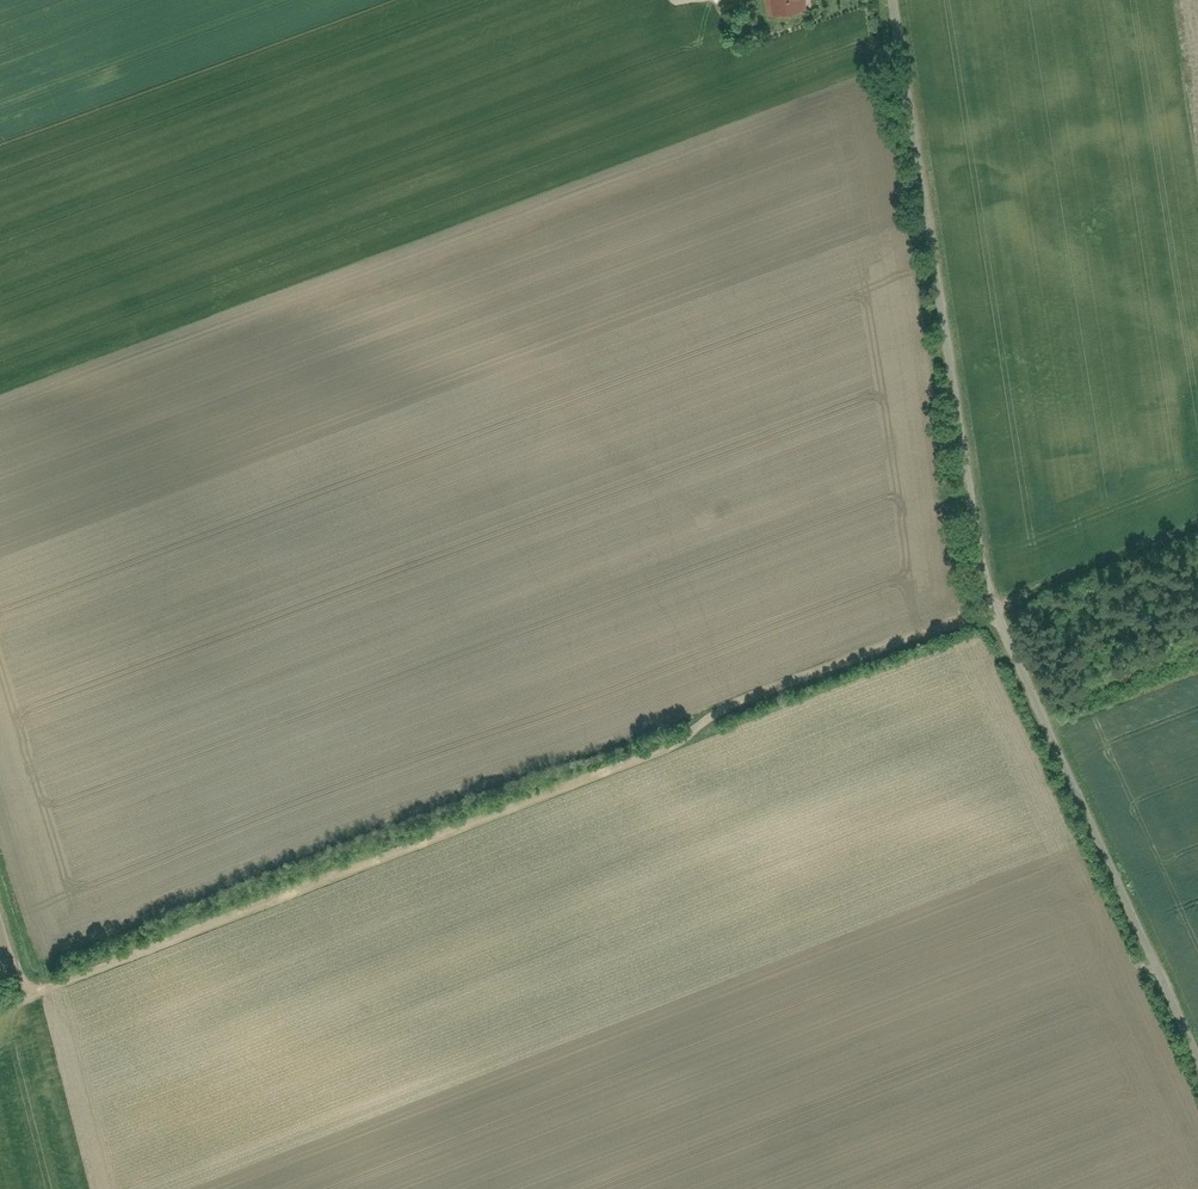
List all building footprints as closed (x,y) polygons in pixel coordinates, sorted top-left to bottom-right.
[(770,13),(809,8),(808,0),(768,0),(770,13)]
